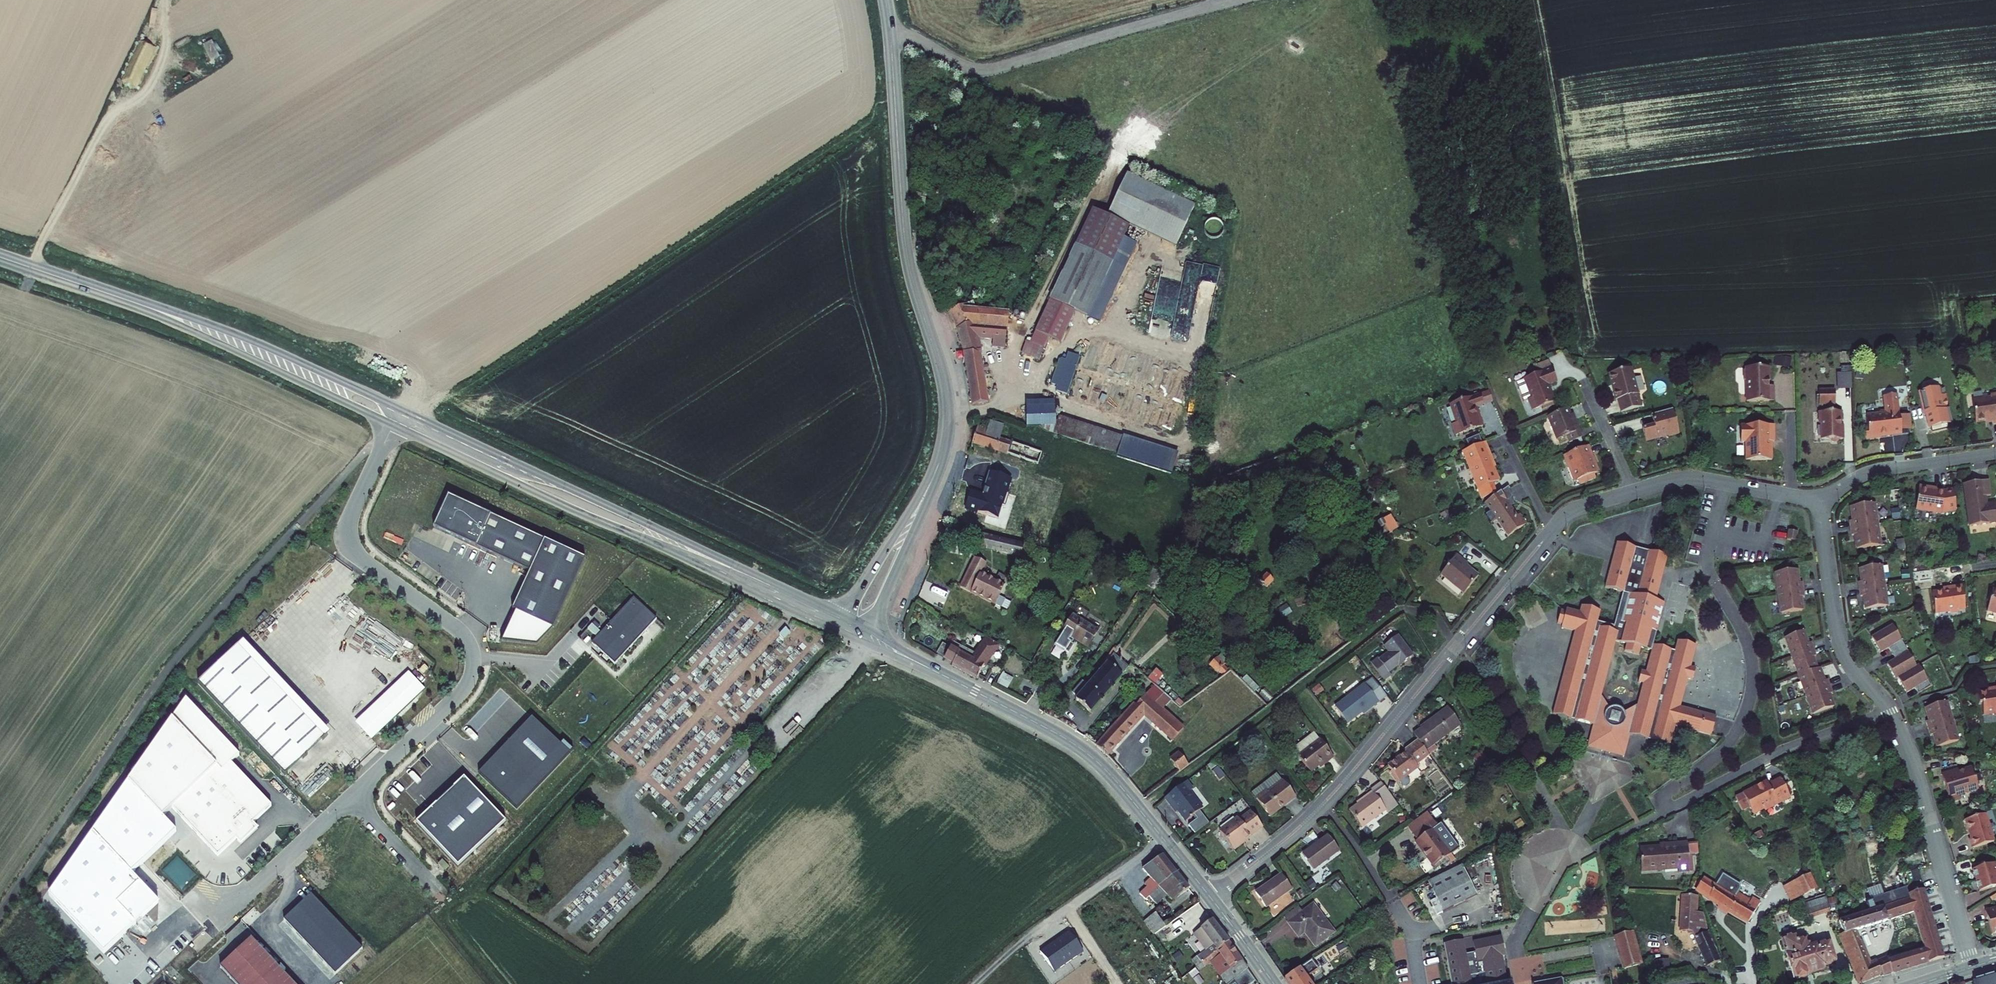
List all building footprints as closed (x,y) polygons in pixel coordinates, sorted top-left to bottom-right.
[(211,61),(220,57),(211,39),(203,43),(211,61)] [(1131,170),(1112,211),(1180,243),(1200,202),(1131,170)] [(1204,221),(1207,236),(1221,234),(1217,218),(1204,221)] [(1131,264),(1081,241),(1050,308),(1065,315),(1070,305),(1104,321),(1131,264)] [(959,329),(975,405),(987,403),(982,339),(996,339),(997,346),(1008,347),(1012,313),(977,307),(974,300),(952,312),(959,329)] [(1030,343),(1043,347),(1048,333),(1034,328),(1030,343)] [(1063,360),(1055,384),(1071,390),(1082,357),(1072,353),(1070,362),(1063,360)] [(1624,413),(1644,407),(1632,363),(1610,369),(1613,380),(1615,380),(1618,391),(1616,392),(1618,400),(1620,400),(1624,413)] [(1750,400),(1777,400),(1777,385),(1772,385),(1772,380),(1773,380),(1772,366),(1749,367),(1749,368),(1747,370),(1747,378),(1750,381),(1750,400)] [(1537,410),(1559,402),(1553,385),(1562,381),(1557,368),(1529,379),(1536,398),(1533,399),(1537,410)] [(1851,387),(1851,372),(1836,373),(1837,388),(1851,387)] [(1949,422),(1953,421),(1949,395),(1944,396),(1943,389),(1938,385),(1924,388),(1926,402),(1927,403),(1928,404),(1931,425),(1940,423),(1941,427),(1950,426),(1949,422)] [(1491,390),(1483,393),(1487,403),(1495,400),(1491,390)] [(1822,404),(1838,404),(1838,390),(1822,390),(1822,404)] [(1487,403),(1483,393),(1452,404),(1459,422),(1455,424),(1459,435),(1486,425),(1482,414),(1480,415),(1477,407),(1487,403)] [(1906,433),(1905,429),(1904,414),(1901,394),(1889,395),(1890,410),(1884,410),(1882,414),(1870,415),(1872,427),(1869,430),(1870,439),(1882,437),(1883,437),(1884,437),(1885,436),(1885,435),(1885,434),(1896,433),(1896,434),(1906,433)] [(1995,423),(1995,394),(1991,395),(1992,398),(1973,400),(1976,422),(1992,420),(1993,424),(1995,423)] [(1053,432),(1125,455),(1130,438),(1057,416),(1057,402),(1030,403),(1030,428),(1056,426),(1053,432)] [(1585,438),(1578,421),(1577,421),(1572,409),(1552,416),(1561,440),(1573,435),(1576,442),(1585,438)] [(1672,436),(1682,434),(1675,409),(1654,415),(1657,425),(1645,429),(1649,441),(1671,435),(1672,436)] [(1842,439),(1846,439),(1845,425),(1843,425),(1843,420),(1844,420),(1844,411),(1822,411),(1822,423),(1824,423),(1824,439),(1833,439),(1835,441),(1840,441),(1842,439)] [(1905,429),(1916,428),(1914,413),(1904,414),(1905,429)] [(1773,441),(1778,440),(1777,424),(1744,425),(1744,441),(1749,441),(1749,459),(1775,459),(1775,447),(1774,447),(1773,441)] [(972,466),(966,493),(1016,507),(1021,492),(1015,490),(1024,461),(1044,467),(1048,455),(1006,443),(1009,430),(996,425),(993,434),(983,430),(977,446),(1015,458),(1007,488),(988,483),(990,475),(976,471),(977,467),(972,466)] [(1482,488),(1503,479),(1493,457),(1494,456),(1488,441),(1466,451),(1482,488)] [(1596,475),(1598,474),(1593,459),(1595,458),(1591,447),(1565,456),(1575,483),(1581,481),(1582,485),(1597,480),(1596,475)] [(1995,525),(1995,506),(1986,507),(1985,499),(1990,498),(1988,483),(1963,486),(1969,529),(1995,525)] [(1489,502),(1495,510),(1490,514),(1495,522),(1500,518),(1512,535),(1531,523),(1524,513),(1521,515),(1515,505),(1518,503),(1514,497),(1515,496),(1511,490),(1511,489),(1510,488),(1489,502)] [(1942,516),(1956,513),(1952,492),(1944,493),(1929,492),(1929,490),(1918,489),(1915,513),(1942,516)] [(588,559),(451,495),(436,526),(532,572),(514,609),(555,629),(588,559)] [(1863,550),(1885,546),(1878,504),(1855,508),(1858,522),(1853,522),(1856,537),(1860,536),(1863,550)] [(1394,514),(1386,519),(1394,530),(1401,526),(1394,514)] [(1788,540),(1798,542),(1799,533),(1790,531),(1788,540)] [(980,535),(977,548),(1024,559),(1027,546),(980,535)] [(1669,722),(1671,722),(1672,721),(1674,720),(1675,720),(1676,719),(1677,717),(1678,715),(1678,714),(1680,706),(1688,677),(1693,679),(1696,667),(1691,666),(1697,644),(1678,639),(1676,649),(1659,645),(1654,644),(1665,601),(1656,599),(1665,566),(1668,554),(1657,551),(1617,541),(1612,560),(1606,586),(1623,591),(1619,607),(1614,624),(1598,620),(1601,609),(1582,604),(1580,611),(1567,607),(1566,610),(1561,609),(1558,622),(1563,623),(1562,626),(1576,630),(1559,691),(1568,694),(1573,692),(1574,695),(1582,690),(1593,708),(1575,719),(1594,724),(1600,725),(1596,741),(1620,748),(1624,731),(1652,716),(1655,720),(1661,717),(1662,718),(1663,719),(1664,721),(1666,721),(1667,722),(1669,722)] [(1466,594),(1480,576),(1472,570),(1471,570),(1467,568),(1469,565),(1458,556),(1443,575),(1466,594)] [(979,560),(965,590),(999,606),(1009,588),(987,575),(991,566),(979,560)] [(1873,610),(1894,606),(1887,566),(1866,569),(1868,583),(1864,583),(1867,598),(1871,597),(1873,610)] [(1804,598),(1808,597),(1805,583),(1801,584),(1799,570),(1778,574),(1786,615),(1806,611),(1804,598)] [(1269,572),(1262,579),(1268,585),(1275,578),(1269,572)] [(1962,608),(1970,607),(1966,584),(1958,585),(1958,588),(1936,591),(1939,612),(1954,610),(1956,611),(1963,610),(1962,608)] [(1995,613),(1995,590),(1992,590),(1987,611),(1995,613)] [(661,619),(639,597),(596,642),(619,664),(661,619)] [(1080,612),(1078,616),(1102,631),(1105,626),(1080,612)] [(1078,616),(1068,633),(1092,647),(1102,631),(1078,616)] [(793,633),(789,629),(783,635),(787,639),(793,633)] [(1909,664),(1914,661),(1895,631),(1890,634),(1887,629),(1871,639),(1880,654),(1888,649),(1895,660),(1887,665),(1897,680),(1899,678),(1908,693),(1916,688),(1920,694),(1934,684),(1925,669),(1916,675),(1909,664)] [(1828,678),(1824,679),(1819,667),(1817,668),(1812,656),(1816,655),(1810,641),(1806,643),(1801,631),(1785,638),(1816,713),(1835,705),(1830,693),(1833,691),(1828,678)] [(1375,664),(1388,681),(1395,676),(1393,673),(1402,666),(1403,667),(1417,657),(1401,636),(1387,646),(1393,653),(1383,661),(1381,659),(1375,664)] [(959,663),(956,667),(983,681),(989,669),(991,670),(1004,646),(992,640),(986,637),(974,659),(964,653),(966,648),(957,642),(949,657),(959,663)] [(199,684),(282,774),(328,732),(244,642),(199,684)] [(1081,700),(1096,713),(1134,666),(1119,654),(1093,686),(1087,681),(1078,693),(1083,698),(1081,700)] [(1220,658),(1214,664),(1224,674),(1230,668),(1220,658)] [(1916,675),(1925,669),(1921,664),(1917,666),(1914,661),(1909,664),(1916,675)] [(1154,727),(1172,743),(1178,737),(1179,739),(1188,730),(1186,728),(1191,723),(1178,712),(1173,717),(1159,704),(1168,694),(1158,685),(1141,704),(1140,703),(1134,709),(1134,708),(1101,746),(1113,755),(1151,713),(1159,721),(1154,727)] [(1339,708),(1351,723),(1375,705),(1376,707),(1382,703),(1368,685),(1339,708)] [(1982,691),(1983,702),(1986,702),(1988,712),(1995,711),(1995,689),(1982,691)] [(1572,718),(1575,719),(1593,708),(1582,690),(1574,695),(1573,692),(1568,694),(1559,691),(1553,713),(1572,718)] [(185,696),(125,779),(163,818),(171,810),(217,858),(236,841),(242,846),(260,829),(255,824),(272,807),(231,765),(241,756),(185,696)] [(1939,748),(1959,741),(1946,702),(1926,709),(1930,722),(1926,723),(1931,736),(1935,735),(1939,748)] [(1412,732),(1419,743),(1422,747),(1430,741),(1431,742),(1458,722),(1445,705),(1419,725),(1420,726),(1412,732)] [(1676,719),(1675,720),(1674,720),(1672,721),(1671,722),(1669,722),(1667,722),(1666,721),(1664,721),(1663,719),(1662,718),(1661,717),(1655,720),(1652,716),(1624,731),(1620,748),(1596,741),(1600,725),(1594,724),(1588,746),(1613,752),(1624,755),(1630,733),(1670,744),(1676,724),(1699,731),(1704,712),(1680,706),(1678,714),(1678,715),(1677,717),(1676,719)] [(1699,731),(1712,734),(1717,715),(1704,712),(1699,731)] [(479,774),(517,810),(570,755),(531,719),(479,774)] [(1318,731),(1311,737),(1315,743),(1323,737),(1318,731)] [(1297,748),(1315,771),(1331,758),(1333,761),(1338,757),(1323,737),(1315,743),(1311,737),(1297,748)] [(1389,767),(1401,783),(1419,769),(1417,767),(1430,756),(1422,747),(1419,743),(1406,752),(1407,754),(1389,767)] [(1173,760),(1184,772),(1191,766),(1183,755),(1181,756),(1180,754),(1173,760)] [(1948,801),(1977,792),(1971,770),(1962,773),(1960,777),(1958,776),(1957,772),(1941,777),(1948,801)] [(1260,799),(1274,817),(1299,797),(1287,781),(1286,782),(1280,774),(1261,789),(1260,788),(1254,793),(1259,799),(1260,799)] [(88,832),(130,875),(176,832),(163,818),(125,779),(88,832)] [(418,825),(458,868),(506,823),(466,780),(418,825)] [(1183,811),(1191,821),(1208,808),(1195,791),(1198,789),(1192,781),(1170,798),(1181,813),(1183,811)] [(1768,784),(1745,796),(1756,817),(1767,811),(1768,813),(1792,799),(1782,781),(1770,787),(1768,784)] [(1381,785),(1371,792),(1372,794),(1377,800),(1387,792),(1381,785)] [(1350,814),(1363,831),(1386,812),(1389,815),(1399,807),(1387,792),(1377,800),(1372,794),(1361,802),(1362,804),(1350,814)] [(1224,831),(1239,851),(1248,844),(1247,842),(1268,826),(1256,811),(1244,820),(1242,818),(1224,831)] [(1410,829),(1417,838),(1437,822),(1430,813),(1410,829)] [(1968,840),(1971,849),(1993,843),(1986,817),(1983,815),(1967,820),(1965,823),(1969,840),(1968,840)] [(1419,845),(1437,870),(1455,857),(1448,848),(1453,843),(1437,822),(1417,838),(1422,843),(1419,845)] [(46,896),(102,955),(157,903),(130,875),(88,832),(46,896)] [(1307,853),(1318,869),(1343,851),(1332,835),(1307,853)] [(1702,841),(1692,842),(1693,854),(1703,853),(1702,841)] [(1644,847),(1646,871),(1682,868),(1682,872),(1694,871),(1693,854),(1692,842),(1681,843),(1681,845),(1644,847)] [(1153,879),(1148,884),(1153,891),(1151,893),(1150,891),(1148,893),(1151,896),(1152,895),(1168,883),(1167,881),(1177,874),(1163,857),(1144,870),(1153,879)] [(1978,892),(1995,887),(1995,869),(1994,863),(1971,870),(1978,892)] [(1431,885),(1445,914),(1479,897),(1465,868),(1431,885)] [(1912,869),(1911,883),(1923,884),(1924,870),(1912,869)] [(1793,897),(1795,902),(1822,889),(1818,873),(1792,886),(1797,895),(1793,897)] [(1190,889),(1177,874),(1167,881),(1168,883),(1152,895),(1158,905),(1170,894),(1174,899),(1178,895),(1180,896),(1190,889)] [(1259,892),(1270,906),(1295,888),(1285,874),(1259,892)] [(1708,880),(1701,890),(1754,921),(1765,902),(1757,897),(1755,900),(1742,893),(1745,887),(1744,884),(1728,874),(1720,887),(1708,880)] [(1157,906),(1158,905),(1152,895),(1151,896),(1148,893),(1150,891),(1151,893),(1153,891),(1148,884),(1146,885),(1149,888),(1141,895),(1146,900),(1149,897),(1157,906)] [(1928,891),(1913,896),(1914,898),(1918,912),(1930,950),(1935,963),(1950,959),(1928,891)] [(284,922),(336,975),(364,947),(312,894),(284,922)] [(1804,902),(1809,920),(1834,913),(1829,895),(1804,902)] [(1722,963),(1708,927),(1707,922),(1701,922),(1701,896),(1685,896),(1683,932),(1694,933),(1710,968),(1722,963)] [(1914,898),(1846,919),(1851,931),(1845,933),(1864,982),(1887,976),(1887,978),(1890,977),(1886,963),(1886,961),(1878,963),(1864,928),(1918,912),(1914,898)] [(1310,932),(1320,946),(1340,933),(1320,905),(1294,923),(1303,937),(1310,932)] [(1983,911),(1990,934),(1995,933),(1995,907),(1983,911)] [(1146,922),(1155,936),(1167,927),(1158,914),(1146,922)] [(1205,967),(1207,965),(1236,945),(1217,923),(1197,937),(1208,953),(1200,959),(1205,967)] [(1618,933),(1626,967),(1643,964),(1635,930),(1618,933)] [(1509,931),(1480,937),(1482,947),(1473,949),(1471,935),(1450,939),(1459,983),(1480,983),(1477,970),(1492,968),(1495,983),(1487,983),(1519,983),(1518,978),(1514,979),(1511,960),(1505,956),(1504,957),(1503,953),(1509,951),(1512,951),(1509,931)] [(1040,952),(1055,973),(1084,953),(1069,932),(1040,952)] [(1794,978),(1797,980),(1808,977),(1807,975),(1824,970),(1823,968),(1833,965),(1827,943),(1816,946),(1814,940),(1810,941),(1809,938),(1800,941),(1799,935),(1783,940),(1793,975),(1794,978)] [(220,969),(234,983),(292,983),(251,940),(220,969)] [(1227,958),(1242,980),(1254,972),(1236,945),(1207,965),(1210,969),(1227,958)] [(1935,963),(1930,950),(1894,961),(1898,974),(1935,963)] [(1319,960),(1330,978),(1337,975),(1325,956),(1319,960)] [(1894,961),(1886,963),(1890,977),(1898,974),(1894,961)] [(1330,980),(1328,978),(1321,982),(1310,966),(1293,977),(1298,983),(1323,983),(1330,980)] [(1262,983),(1254,972),(1242,980),(1241,981),(1244,983),(1260,983),(1262,983)]
